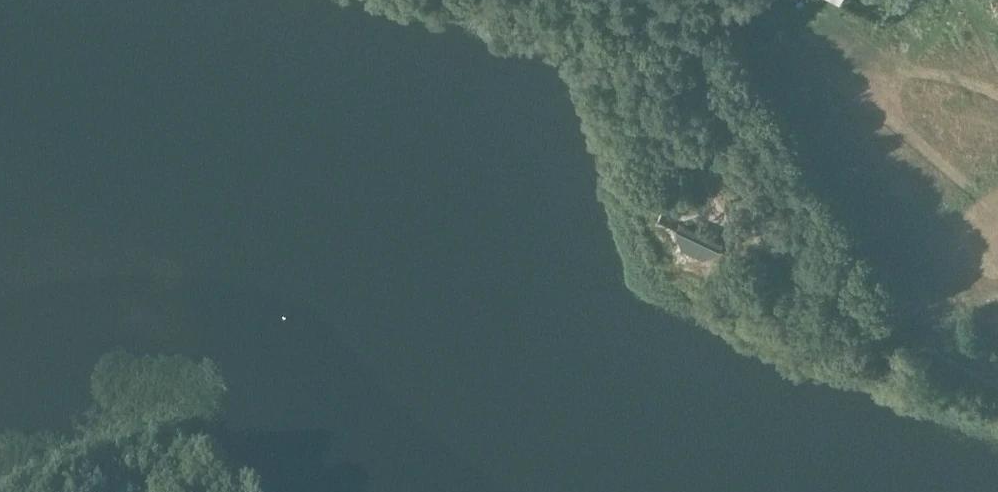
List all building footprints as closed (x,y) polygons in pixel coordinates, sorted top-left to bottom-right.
[(722,247),(675,225),(680,245),(702,255),(722,247)]
